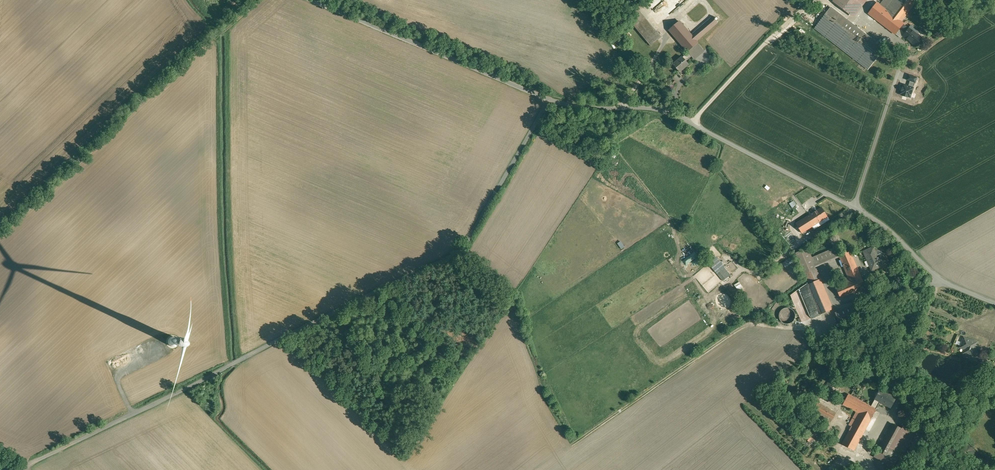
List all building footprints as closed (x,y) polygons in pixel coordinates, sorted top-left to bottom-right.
[(833,1),(851,15),(862,0),(834,0),(833,1)] [(884,8),(877,3),(869,13),(896,34),(900,29),(903,24),(904,23),(901,21),(918,0),(891,0),(884,8)] [(884,48),(831,7),(820,21),(845,40),(839,47),(868,69),(884,48)] [(661,37),(638,10),(628,18),(651,45),(661,37)] [(691,35),(679,21),(669,30),(688,52),(698,43),(697,41),(718,23),(713,17),(691,35)] [(922,38),(917,34),(919,31),(916,29),(914,32),(909,28),(909,29),(903,24),(900,29),(905,33),(903,36),(916,46),(922,38)] [(688,52),(692,56),(694,59),(705,51),(698,43),(688,52)] [(682,57),(673,65),(680,72),(680,71),(685,67),(689,64),(686,61),(692,56),(688,52),(683,57),(682,57)] [(822,207),(807,217),(813,226),(815,229),(829,219),(822,207)] [(807,217),(796,224),(802,233),(813,226),(807,217)] [(873,247),(864,251),(872,270),(888,263),(884,253),(877,256),(873,247)] [(836,248),(812,258),(815,266),(839,255),(839,256),(839,255),(836,248)] [(850,281),(836,287),(840,298),(866,287),(861,276),(850,251),(839,255),(850,281)] [(731,274),(717,257),(709,263),(723,281),(731,274)] [(815,269),(805,273),(809,283),(819,279),(815,269)] [(809,283),(808,284),(821,314),(832,310),(819,279),(809,283)] [(739,282),(734,285),(738,292),(743,289),(739,282)] [(795,319),(795,316),(795,313),(793,311),(790,309),(787,308),(784,309),(782,311),(780,313),(779,316),(780,319),(782,322),(784,324),(788,324),(791,323),(793,322),(795,319)] [(977,342),(964,337),(960,347),(961,347),(961,346),(968,349),(966,354),(972,356),(974,350),(975,346),(977,342)] [(896,398),(880,390),(871,406),(876,409),(880,401),(891,407),(896,398)] [(871,406),(848,394),(843,404),(856,412),(849,425),(852,427),(842,444),(854,450),(876,409),(871,406)] [(931,401),(920,397),(918,402),(929,406),(931,401)] [(836,413),(818,403),(813,412),(831,422),(836,413)] [(892,423),(874,457),(885,462),(883,465),(891,469),(901,452),(903,453),(915,431),(904,425),(902,429),(892,423)] [(815,428),(806,438),(812,444),(822,434),(815,428)]
